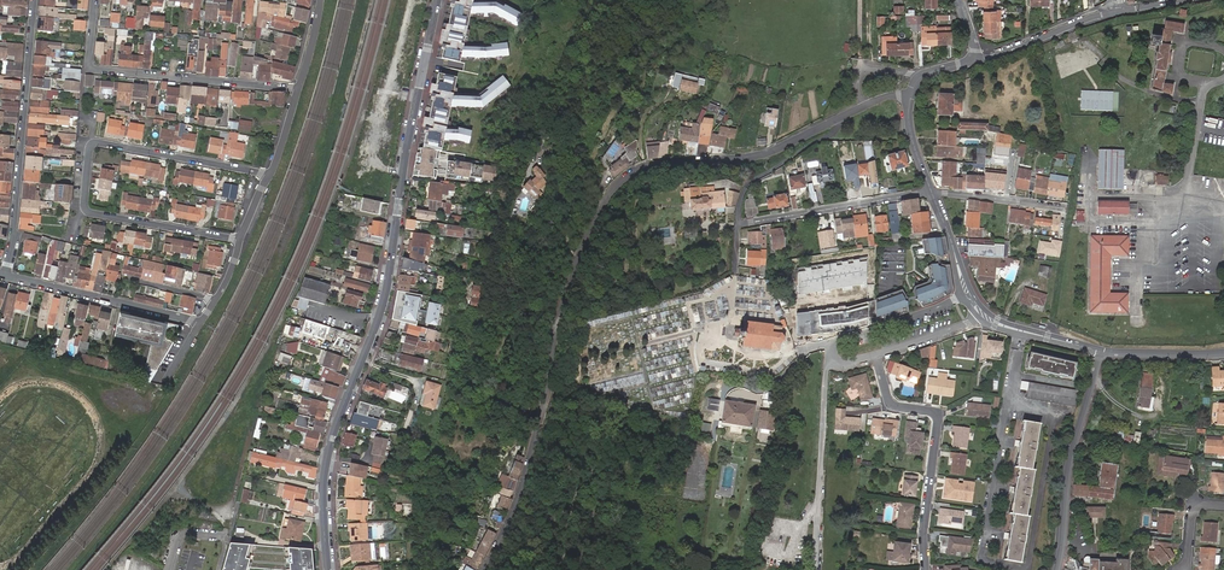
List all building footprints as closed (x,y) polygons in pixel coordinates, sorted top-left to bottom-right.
[(28,2),(6,0),(3,0),(0,0),(0,6),(7,6),(27,8),(28,2)] [(54,1),(54,7),(58,8),(65,8),(66,5),(66,2),(57,1),(57,0),(54,0),(54,1)] [(77,9),(87,10),(88,0),(78,0),(77,5),(77,9)] [(150,11),(153,11),(153,6),(162,7),(162,0),(151,0),(150,11)] [(219,0),(213,0),(212,6),(205,5),(205,7),(204,16),(204,17),(212,18),(212,13),(218,14),(219,6),(219,0)] [(233,1),(233,4),(232,11),(232,12),(231,17),(231,23),(239,24),(240,12),(241,0),(235,0),(235,1),(233,1)] [(244,26),(248,26),(248,24),(251,24),(253,0),(246,0),(246,8),(247,9),(247,15),(245,14),(244,26)] [(308,11),(310,0),(296,0),(295,3),(301,5),(300,10),(308,11)] [(435,58),(460,62),(462,58),(485,58),(508,55),(507,44),(488,46),(464,44),(469,14),(492,13),(517,26),(522,16),(496,2),(472,1),(472,0),(448,0),(435,58)] [(232,11),(233,4),(225,4),(225,7),(224,11),(232,12),(232,11)] [(285,8),(285,6),(259,4),(259,10),(284,17),(285,8)] [(26,17),(27,8),(7,6),(6,15),(26,17)] [(44,6),(39,6),(38,16),(66,19),(76,20),(76,16),(72,16),(62,15),(58,13),(58,8),(54,7),(44,6)] [(148,14),(148,8),(137,7),(136,17),(135,26),(135,27),(142,28),(143,18),(146,19),(147,14),(148,14)] [(983,7),(984,22),(995,22),(995,11),(993,11),(990,11),(990,7),(983,7)] [(296,9),(293,20),(305,23),(306,18),(305,18),(306,15),(307,14),(308,11),(300,10),(298,9),(296,9)] [(258,12),(257,16),(256,23),(256,26),(261,27),(262,28),(264,28),(266,20),(271,21),(269,27),(272,28),(273,22),(285,25),(293,27),(297,28),(298,22),(258,12)] [(112,13),(111,27),(119,28),(120,14),(112,13)] [(135,26),(136,17),(126,15),(125,28),(135,29),(135,27),(135,26)] [(66,19),(38,16),(37,30),(55,32),(56,22),(66,22),(66,19)] [(917,16),(917,30),(923,30),(923,44),(937,43),(937,32),(937,28),(924,28),(923,26),(923,16),(917,16)] [(164,18),(150,17),(149,27),(163,28),(164,25),(164,18)] [(109,28),(110,21),(98,20),(97,27),(106,28),(109,28)] [(1151,88),(1171,93),(1173,83),(1163,82),(1172,30),(1182,32),(1184,22),(1165,20),(1164,28),(1161,27),(1160,34),(1151,33),(1150,41),(1158,43),(1157,50),(1156,50),(1154,58),(1155,58),(1151,88)] [(995,22),(984,22),(984,38),(995,38),(1000,38),(999,22),(995,22)] [(19,33),(19,26),(6,24),(0,24),(0,31),(19,33)] [(937,32),(937,43),(947,43),(947,42),(953,42),(953,32),(952,32),(952,26),(937,26),(937,28),(937,32)] [(95,54),(98,55),(107,56),(108,51),(112,51),(114,31),(114,29),(109,28),(106,28),(105,34),(109,35),(108,45),(106,45),(106,44),(96,43),(95,54)] [(146,33),(142,69),(148,70),(150,51),(149,51),(150,46),(153,47),(154,40),(153,40),(154,34),(146,33)] [(290,47),(293,48),(295,38),(283,35),(282,35),(276,34),(275,37),(274,37),(273,43),(274,43),(277,44),(290,47)] [(897,55),(896,44),(896,41),(896,36),(885,36),(881,36),(882,55),(885,55),(897,55)] [(225,40),(222,40),(220,59),(218,76),(224,76),(226,49),(225,49),(226,43),(225,43),(225,40)] [(36,41),(35,56),(52,57),(55,58),(55,57),(56,50),(56,47),(56,42),(36,41)] [(22,63),(24,44),(7,43),(7,47),(7,49),(0,48),(0,60),(4,61),(6,61),(6,55),(16,56),(15,62),(22,63)] [(896,44),(897,55),(908,55),(913,55),(913,43),(908,43),(896,44)] [(247,44),(242,44),(242,46),(241,52),(246,52),(246,49),(250,50),(251,45),(247,44)] [(271,61),(277,63),(278,59),(286,61),(290,47),(277,44),(273,57),(270,56),(269,61),(271,61)] [(120,51),(118,67),(141,69),(142,58),(130,57),(131,47),(125,47),(125,45),(120,45),(120,51)] [(196,47),(188,46),(186,69),(195,70),(196,58),(197,57),(197,54),(195,54),(196,47)] [(101,59),(101,65),(111,66),(112,51),(108,51),(107,56),(98,55),(97,58),(98,59),(101,59)] [(63,68),(66,68),(66,64),(52,63),(52,57),(35,56),(34,65),(52,67),(63,68)] [(241,56),(239,78),(251,79),(252,63),(253,58),(241,56)] [(209,63),(208,75),(218,76),(220,59),(212,58),(212,63),(209,63)] [(8,61),(6,76),(21,77),(22,63),(15,62),(8,61)] [(291,79),(294,67),(277,63),(271,61),(271,65),(269,81),(289,83),(291,79)] [(256,80),(269,81),(271,65),(258,64),(256,80)] [(52,69),(52,67),(34,65),(33,76),(43,77),(43,78),(57,79),(58,75),(47,74),(44,74),(45,68),(48,69),(52,69)] [(79,81),(81,81),(81,74),(80,74),(81,69),(80,69),(70,68),(66,68),(63,68),(62,80),(69,80),(79,81)] [(456,78),(432,73),(418,149),(423,150),(442,152),(445,140),(458,141),(470,144),(473,132),(457,128),(447,128),(452,106),(484,107),(510,85),(502,77),(478,94),(454,94),(456,78)] [(672,87),(679,88),(680,81),(683,81),(683,78),(699,82),(698,84),(704,86),(705,80),(675,73),(672,87)] [(93,75),(85,75),(84,87),(91,87),(93,75)] [(21,78),(0,76),(0,84),(3,84),(3,89),(20,90),(21,78)] [(699,82),(683,78),(683,81),(680,81),(679,88),(678,91),(696,95),(698,84),(699,82)] [(43,80),(33,79),(32,87),(42,88),(43,84),(43,83),(43,80)] [(116,95),(117,84),(100,82),(95,82),(94,93),(99,94),(116,95)] [(116,95),(116,101),(124,101),(124,104),(131,105),(131,101),(131,98),(131,97),(132,88),(128,88),(128,84),(117,84),(116,95)] [(148,87),(132,85),(132,88),(131,97),(147,99),(148,87)] [(147,110),(147,119),(152,120),(152,117),(152,111),(153,105),(153,97),(157,97),(158,92),(154,92),(154,86),(150,85),(147,110)] [(180,87),(179,99),(184,99),(189,100),(190,87),(180,87)] [(207,89),(191,88),(190,103),(191,103),(191,105),(190,105),(190,108),(189,109),(196,110),(197,103),(205,104),(207,89)] [(19,91),(0,89),(0,98),(19,100),(19,91)] [(57,91),(51,90),(42,89),(42,90),(31,89),(31,98),(41,99),(41,98),(51,99),(52,95),(57,95),(57,91)] [(179,90),(166,89),(165,103),(178,105),(178,103),(178,99),(179,90)] [(216,102),(217,90),(208,89),(206,101),(216,102)] [(229,103),(230,91),(220,90),(218,109),(220,109),(220,103),(229,103)] [(79,93),(67,92),(67,96),(75,97),(75,101),(79,101),(79,93)] [(248,93),(230,92),(230,99),(233,100),(233,104),(237,104),(236,108),(240,108),(241,105),(247,105),(248,93)] [(284,93),(271,92),(270,103),(261,102),(261,99),(254,98),(254,105),(270,107),(270,106),(282,107),(284,93)] [(953,96),(938,95),(936,116),(952,117),(952,112),(961,113),(962,102),(953,102),(953,96)] [(31,99),(30,111),(48,113),(49,101),(31,99)] [(18,112),(18,103),(3,102),(2,109),(0,108),(0,111),(18,112)] [(707,111),(717,115),(720,108),(710,104),(707,111)] [(771,114),(766,113),(764,126),(775,127),(778,110),(771,109),(771,114)] [(680,139),(699,142),(703,122),(703,121),(707,113),(703,111),(697,124),(695,123),(695,126),(689,125),(688,128),(682,127),(680,139)] [(17,123),(17,114),(0,112),(0,125),(1,125),(1,121),(17,123)] [(69,124),(70,116),(60,115),(56,115),(52,115),(43,114),(29,112),(29,114),(29,119),(29,122),(39,123),(39,121),(69,124)] [(188,123),(203,126),(204,117),(197,117),(197,121),(193,121),(194,119),(189,118),(188,123)] [(203,126),(216,127),(216,124),(216,119),(208,118),(204,117),(203,126)] [(119,135),(123,135),(124,127),(120,126),(121,122),(108,120),(106,133),(119,135)] [(239,123),(239,121),(238,121),(238,123),(229,122),(228,129),(238,131),(239,123)] [(249,123),(239,121),(239,123),(238,131),(248,132),(249,123)] [(703,122),(699,142),(709,144),(711,132),(709,131),(710,124),(703,122)] [(124,127),(123,135),(126,136),(127,137),(140,139),(142,126),(129,123),(128,127),(124,127)] [(43,126),(28,125),(27,136),(51,138),(51,132),(43,131),(43,126)] [(997,135),(1000,136),(1001,132),(987,129),(987,127),(985,127),(986,125),(981,125),(981,127),(956,125),(956,128),(956,131),(974,132),(979,132),(987,133),(996,135),(997,135)] [(720,128),(718,136),(726,138),(734,139),(736,130),(725,128),(723,128),(721,128),(720,128)] [(172,144),(175,145),(177,136),(172,135),(173,131),(161,129),(158,142),(171,145),(172,144)] [(226,145),(224,153),(228,154),(228,155),(241,157),(243,144),(234,142),(236,132),(228,131),(226,145)] [(937,132),(936,147),(955,148),(955,133),(937,132)] [(177,136),(175,145),(179,145),(180,146),(192,148),(195,135),(182,133),(181,137),(177,136)] [(0,135),(0,144),(1,144),(0,148),(8,149),(9,135),(0,135)] [(713,135),(711,146),(724,148),(726,138),(718,136),(713,135)] [(996,135),(994,154),(995,155),(1007,156),(1009,155),(1010,139),(1003,137),(1000,136),(997,135),(996,135)] [(56,149),(57,149),(57,146),(40,144),(40,139),(27,137),(27,146),(56,149)] [(220,152),(224,153),(226,145),(222,145),(223,141),(209,138),(207,151),(220,153),(220,152)] [(636,142),(633,141),(623,149),(626,153),(619,158),(620,159),(611,168),(610,169),(610,170),(610,171),(615,177),(629,164),(628,162),(638,154),(637,152),(638,151),(636,142)] [(658,159),(668,158),(669,142),(660,144),(658,159)] [(709,144),(699,142),(698,148),(697,155),(707,155),(709,144)] [(658,159),(660,144),(661,143),(647,144),(648,160),(658,159)] [(66,154),(74,155),(74,150),(66,150),(57,149),(56,149),(27,146),(26,156),(33,157),(34,154),(44,155),(44,152),(66,154)] [(697,155),(698,148),(688,146),(687,151),(686,156),(697,155)] [(955,148),(936,147),(936,157),(957,159),(957,157),(957,148),(955,148)] [(14,150),(1,149),(1,148),(0,148),(0,162),(13,163),(14,150)] [(1122,189),(1123,150),(1099,149),(1097,188),(1122,189)] [(466,154),(423,150),(422,156),(418,155),(414,176),(418,177),(418,180),(453,186),(454,183),(494,190),(497,169),(485,166),(485,163),(466,160),(466,154)] [(903,152),(886,157),(891,172),(907,167),(903,152)] [(57,159),(33,157),(26,156),(25,167),(38,168),(39,161),(42,161),(57,163),(57,164),(72,166),(72,160),(57,159)] [(985,165),(986,157),(977,156),(977,164),(985,165)] [(144,176),(146,164),(134,162),(131,161),(130,164),(127,163),(126,163),(120,162),(119,169),(118,174),(122,175),(123,173),(129,174),(129,173),(144,176)] [(12,173),(13,163),(0,162),(0,170),(3,171),(3,173),(12,173)] [(866,163),(867,165),(868,174),(870,185),(877,184),(874,162),(866,163)] [(942,163),(941,179),(961,180),(961,177),(954,177),(955,164),(942,163)] [(161,166),(146,164),(144,176),(158,178),(157,181),(162,182),(162,178),(164,170),(160,169),(161,166)] [(856,164),(843,166),(846,182),(853,181),(854,189),(860,188),(856,164)] [(100,168),(98,179),(110,181),(112,170),(116,171),(117,166),(112,165),(112,167),(105,165),(104,169),(100,168)] [(866,175),(868,174),(867,165),(858,166),(860,176),(863,175),(864,177),(864,178),(865,178),(865,177),(866,177),(866,176),(866,175)] [(542,193),(539,190),(547,183),(543,178),(545,175),(540,168),(539,169),(537,166),(536,166),(533,169),(532,170),(534,173),(536,176),(531,181),(530,179),(527,182),(523,188),(529,193),(537,200),(542,193)] [(833,180),(831,170),(826,171),(825,168),(821,169),(821,171),(816,172),(816,176),(812,177),(813,185),(820,184),(821,187),(826,186),(825,182),(833,180)] [(24,169),(23,181),(35,182),(38,182),(39,170),(24,169)] [(1029,183),(1031,171),(1018,169),(1014,188),(1028,191),(1029,183)] [(192,185),(194,173),(180,170),(179,172),(175,172),(174,180),(172,179),(171,185),(177,186),(178,182),(192,185)] [(1,182),(11,182),(12,173),(3,173),(2,172),(1,182)] [(208,175),(194,173),(192,185),(206,187),(207,185),(211,186),(212,179),(208,178),(208,175)] [(1048,182),(1049,175),(1045,175),(1044,178),(1035,177),(1034,184),(1029,183),(1028,191),(1046,195),(1049,182),(1048,182)] [(803,176),(789,178),(791,190),(805,188),(803,176)] [(1167,176),(1156,176),(1156,184),(1167,185),(1167,176)] [(967,190),(969,178),(961,177),(961,180),(941,179),(941,186),(953,187),(953,189),(967,190)] [(968,190),(984,191),(984,179),(969,178),(968,190)] [(110,181),(98,179),(96,190),(100,190),(98,200),(106,202),(108,192),(109,192),(110,181)] [(10,194),(11,182),(1,182),(0,181),(0,185),(0,189),(0,193),(10,194)] [(38,183),(38,182),(35,182),(23,181),(22,199),(34,201),(38,201),(40,187),(38,187),(38,183)] [(1049,182),(1046,195),(1062,198),(1064,186),(1049,182)] [(221,201),(233,203),(233,199),(235,200),(238,186),(224,183),(222,191),(216,190),(214,200),(220,201),(221,201)] [(53,202),(69,204),(71,186),(55,184),(54,189),(53,202)] [(431,184),(427,201),(440,203),(442,196),(446,197),(447,193),(454,194),(455,187),(453,186),(448,186),(448,187),(431,184)] [(701,190),(700,188),(684,191),(684,192),(681,193),(681,196),(685,196),(686,203),(691,202),(693,211),(725,206),(722,189),(717,190),(717,189),(712,190),(711,186),(709,187),(709,189),(701,190)] [(140,197),(138,209),(151,212),(151,209),(155,210),(156,205),(158,205),(161,190),(151,189),(151,192),(154,193),(153,196),(153,200),(146,199),(140,197)] [(727,206),(735,206),(740,192),(729,190),(727,206)] [(125,207),(138,209),(140,197),(127,195),(127,193),(123,192),(121,203),(125,204),(125,207)] [(9,208),(10,194),(0,193),(0,207),(9,208)] [(809,194),(811,203),(817,202),(816,193),(813,193),(809,194)] [(754,207),(752,194),(747,195),(748,199),(745,200),(744,203),(746,217),(751,217),(752,216),(758,215),(756,207),(754,207)] [(785,195),(774,197),(770,198),(771,207),(776,207),(787,206),(785,195)] [(188,206),(186,218),(199,221),(199,218),(203,218),(206,206),(213,208),(214,200),(210,199),(207,198),(206,205),(201,205),(200,208),(195,207),(188,206)] [(360,211),(378,215),(381,202),(363,198),(360,211)] [(22,199),(20,212),(39,214),(40,205),(40,201),(39,201),(38,201),(34,201),(22,199)] [(918,213),(916,200),(900,202),(902,217),(909,216),(912,235),(931,232),(928,212),(918,213)] [(991,212),(992,204),(968,200),(967,212),(966,212),(966,216),(964,228),(966,228),(976,229),(978,214),(977,214),(977,210),(991,212)] [(233,203),(221,201),(217,218),(231,221),(234,208),(232,207),(233,203)] [(1128,202),(1097,201),(1097,214),(1128,214),(1136,214),(1136,204),(1128,204),(1128,202)] [(451,206),(431,202),(429,211),(438,213),(438,214),(449,216),(451,206)] [(173,216),(186,218),(188,206),(175,204),(175,205),(171,204),(170,212),(173,213),(173,216)] [(900,241),(895,204),(887,205),(892,242),(900,241)] [(7,226),(9,208),(0,207),(0,224),(7,226)] [(1025,213),(1010,211),(1009,223),(1026,225),(1025,230),(1027,230),(1028,226),(1031,226),(1032,215),(1025,214),(1025,213)] [(436,224),(440,225),(441,222),(440,222),(441,216),(431,214),(419,212),(418,219),(435,222),(435,224),(436,224)] [(40,216),(20,214),(19,228),(33,231),(33,227),(27,227),(28,223),(39,224),(40,216)] [(854,235),(854,236),(867,235),(865,216),(852,218),(853,222),(854,235)] [(881,232),(885,232),(887,232),(886,216),(873,218),(875,233),(881,232)] [(854,235),(853,222),(852,218),(852,217),(848,218),(848,220),(845,221),(845,218),(839,219),(840,221),(835,222),(834,220),(836,232),(842,231),(843,237),(854,235)] [(1059,222),(1035,218),(1034,225),(1052,227),(1052,230),(1058,231),(1059,222)] [(406,220),(405,230),(414,231),(416,221),(406,220)] [(367,242),(381,246),(385,224),(372,221),(371,226),(368,225),(366,233),(369,234),(367,242)] [(105,227),(90,225),(88,238),(103,241),(105,227)] [(770,225),(766,226),(766,235),(770,235),(771,250),(784,249),(783,238),(782,238),(781,230),(771,230),(770,225)] [(462,229),(446,226),(445,236),(461,238),(462,229)] [(766,226),(760,227),(760,232),(748,233),(748,244),(761,244),(761,247),(765,247),(765,236),(766,236),(766,235),(766,226)] [(982,232),(982,230),(976,229),(966,228),(965,237),(979,239),(980,232),(982,232)] [(134,244),(136,233),(125,231),(125,234),(121,233),(121,234),(119,234),(117,235),(117,239),(118,241),(119,242),(124,243),(124,242),(129,243),(128,250),(132,250),(131,251),(132,252),(133,248),(134,244)] [(817,240),(819,250),(824,249),(834,247),(833,237),(832,231),(816,234),(817,240)] [(1005,239),(1005,233),(998,232),(997,236),(1001,236),(1001,243),(1004,243),(1005,239)] [(26,240),(23,252),(34,254),(35,246),(36,241),(40,242),(40,240),(40,239),(33,238),(33,236),(24,233),(23,239),(26,240)] [(146,235),(136,233),(134,244),(144,246),(144,248),(148,249),(150,238),(146,238),(146,235)] [(424,249),(424,248),(425,243),(427,243),(428,240),(429,235),(413,233),(412,239),(414,240),(414,242),(412,241),(410,241),(409,246),(408,249),(408,252),(411,252),(413,252),(412,255),(410,254),(409,260),(417,262),(422,263),(423,256),(424,252),(424,250),(424,249)] [(1127,255),(1128,237),(1091,236),(1090,311),(1123,312),(1126,312),(1127,294),(1109,293),(1109,255),(1127,255)] [(180,253),(182,241),(163,238),(161,251),(168,253),(169,251),(180,253)] [(944,238),(921,241),(921,245),(922,255),(930,256),(934,256),(936,265),(929,265),(926,268),(928,280),(926,283),(913,288),(913,289),(912,291),(913,298),(904,298),(901,290),(888,295),(874,300),(875,324),(888,319),(906,312),(905,302),(915,301),(921,307),(938,301),(947,296),(950,293),(951,287),(948,266),(940,266),(937,257),(947,255),(944,238)] [(1004,243),(1001,243),(967,239),(966,257),(969,257),(999,259),(1002,259),(1002,257),(1003,257),(1004,243)] [(428,240),(427,243),(425,243),(424,248),(429,249),(429,245),(432,245),(433,240),(428,240)] [(191,243),(182,241),(180,253),(190,254),(195,255),(196,244),(191,243)] [(61,253),(62,245),(56,244),(55,247),(54,249),(54,251),(61,253)] [(210,251),(207,265),(219,267),(222,253),(219,253),(220,248),(208,246),(208,250),(210,251)] [(43,276),(48,277),(53,255),(54,251),(54,249),(51,248),(49,248),(43,276)] [(369,265),(373,251),(360,248),(360,251),(352,249),(350,256),(358,258),(357,262),(369,265)] [(106,272),(108,264),(111,252),(109,252),(104,250),(102,250),(101,255),(97,270),(106,272)] [(760,253),(747,252),(746,265),(760,266),(760,265),(764,265),(765,254),(760,254),(760,253)] [(37,255),(33,270),(42,272),(46,255),(37,253),(37,255)] [(85,268),(81,287),(85,288),(85,285),(93,287),(96,275),(97,270),(101,255),(96,254),(93,269),(86,267),(85,268)] [(53,255),(48,277),(55,279),(58,263),(54,262),(55,255),(53,255)] [(78,257),(70,255),(68,262),(65,277),(74,279),(78,257)] [(409,260),(401,257),(399,269),(412,271),(416,272),(417,262),(409,260)] [(867,257),(797,269),(798,295),(866,284),(867,257)] [(999,269),(999,259),(969,257),(968,265),(978,266),(976,281),(993,283),(994,275),(998,275),(998,274),(999,269)] [(1013,259),(1002,257),(1002,259),(1002,268),(1004,269),(1004,266),(1009,267),(1009,263),(1012,263),(1013,259)] [(55,281),(64,283),(65,277),(68,262),(59,260),(58,263),(55,279),(55,281)] [(122,273),(141,278),(144,261),(141,260),(140,264),(142,264),(141,269),(139,269),(138,270),(127,268),(123,267),(122,273)] [(144,261),(141,278),(161,282),(163,274),(161,273),(163,266),(144,261)] [(120,279),(121,275),(117,274),(119,266),(108,264),(106,272),(105,276),(120,279)] [(173,266),(166,265),(162,283),(177,286),(179,281),(181,281),(184,269),(173,266)] [(76,282),(73,281),(72,285),(81,287),(85,268),(79,266),(76,282)] [(1051,267),(1040,266),(1038,275),(1049,277),(1051,267)] [(412,271),(399,269),(396,289),(407,292),(407,293),(416,295),(417,293),(407,290),(409,279),(414,280),(416,272),(412,271)] [(345,270),(344,276),(370,283),(372,274),(358,270),(357,274),(345,270)] [(199,286),(198,291),(210,294),(214,277),(199,273),(196,282),(200,283),(199,286)] [(96,275),(93,287),(93,290),(102,292),(105,280),(105,277),(96,275)] [(324,305),(330,285),(329,285),(319,282),(305,278),(296,297),(310,301),(324,305)] [(330,285),(366,296),(369,286),(345,279),(343,286),(335,283),(336,281),(331,280),(329,285),(330,285)] [(469,309),(477,311),(481,289),(473,287),(469,309)] [(1045,295),(1024,288),(1019,302),(1029,305),(1031,302),(1042,305),(1045,295)] [(416,295),(396,290),(392,320),(416,327),(421,297),(416,295)] [(25,309),(24,311),(28,312),(30,305),(26,304),(28,294),(17,291),(16,294),(13,306),(25,309)] [(134,295),(133,301),(162,308),(165,292),(160,291),(157,300),(134,295)] [(4,315),(11,317),(13,306),(16,294),(9,292),(4,315)] [(51,297),(51,293),(48,292),(47,297),(45,296),(42,308),(40,308),(36,327),(43,328),(50,297),(51,297)] [(172,293),(165,292),(162,308),(166,309),(168,302),(169,303),(172,293)] [(357,309),(361,296),(347,292),(344,302),(342,301),(341,305),(357,309)] [(63,312),(66,297),(60,295),(59,299),(55,319),(57,319),(58,315),(61,316),(62,312),(63,312)] [(192,310),(195,299),(179,295),(176,306),(186,308),(185,311),(178,309),(177,312),(190,315),(192,310)] [(307,311),(310,301),(296,297),(289,313),(295,315),(297,308),(307,311)] [(54,321),(55,319),(59,299),(54,298),(53,301),(48,320),(54,321)] [(441,305),(429,302),(425,323),(437,326),(441,305)] [(85,317),(88,305),(78,303),(75,315),(73,324),(83,326),(84,319),(85,317)] [(847,308),(796,313),(796,335),(838,332),(868,325),(867,303),(847,308)] [(97,316),(99,307),(89,305),(88,311),(88,314),(97,316)] [(110,313),(100,311),(94,338),(100,339),(103,323),(107,324),(110,313)] [(125,312),(119,311),(114,330),(152,339),(145,368),(156,371),(173,341),(164,339),(166,332),(156,330),(157,324),(127,317),(124,316),(125,312)] [(302,332),(324,339),(328,325),(306,319),(302,332)] [(405,324),(392,320),(389,328),(403,332),(405,324)] [(739,329),(738,338),(741,339),(741,340),(742,340),(744,341),(743,346),(742,345),(742,347),(743,347),(743,348),(744,348),(744,347),(753,347),(753,349),(754,349),(754,348),(761,348),(761,350),(762,350),(762,348),(770,349),(769,350),(771,350),(771,349),(779,350),(780,344),(781,344),(781,343),(783,340),(784,341),(785,340),(784,339),(784,337),(784,336),(785,335),(785,334),(784,335),(782,332),(782,331),(781,331),(781,325),(773,324),(773,323),(772,323),(772,324),(765,324),(765,322),(764,321),(757,320),(757,321),(756,321),(756,323),(746,322),(746,320),(745,320),(745,330),(739,329)] [(179,330),(182,326),(163,321),(162,325),(167,326),(179,330)] [(84,323),(79,347),(87,349),(88,343),(85,342),(87,333),(93,335),(94,329),(89,328),(90,324),(84,323)] [(167,326),(162,325),(157,324),(156,330),(166,332),(167,326)] [(299,335),(300,326),(286,325),(285,334),(299,335)] [(436,333),(410,325),(408,333),(419,337),(420,333),(427,334),(425,340),(434,342),(436,333)] [(63,356),(69,332),(63,330),(57,355),(63,356)] [(387,331),(385,338),(394,340),(396,333),(387,331)] [(18,338),(7,335),(5,341),(16,344),(18,338)] [(418,340),(407,337),(405,343),(436,351),(438,343),(434,342),(425,340),(418,338),(418,340)] [(958,357),(973,360),(974,354),(973,353),(973,350),(975,350),(975,346),(976,343),(974,343),(974,339),(972,338),(966,340),(966,343),(964,343),(963,341),(955,343),(955,347),(960,348),(958,357)] [(1003,342),(987,339),(987,342),(983,342),(981,351),(1002,353),(1003,342)] [(33,343),(32,348),(38,349),(40,342),(37,341),(36,344),(33,343)] [(40,342),(38,349),(46,351),(48,343),(40,342)] [(297,343),(288,342),(286,349),(288,349),(287,352),(293,354),(297,343)] [(405,344),(403,353),(414,356),(415,351),(426,354),(427,350),(405,344)] [(390,360),(392,352),(383,350),(381,357),(390,360)] [(321,367),(326,352),(321,351),(316,365),(321,367)] [(340,363),(342,358),(326,352),(321,367),(330,370),(330,369),(337,372),(339,367),(336,365),(337,363),(340,363)] [(1030,358),(1028,368),(1034,370),(1034,368),(1041,370),(1041,372),(1059,376),(1059,374),(1066,376),(1066,377),(1072,379),(1074,369),(1073,368),(1074,364),(1061,361),(1053,359),(1046,357),(1032,354),(1031,359),(1030,358)] [(88,357),(87,361),(87,363),(104,366),(105,359),(89,355),(88,357)] [(419,367),(418,370),(418,371),(421,372),(424,361),(402,355),(399,365),(406,368),(406,367),(407,363),(419,367)] [(289,363),(290,359),(278,356),(277,360),(289,364),(289,363)] [(897,376),(900,366),(893,365),(890,372),(897,376)] [(906,380),(916,384),(920,373),(900,366),(897,376),(896,378),(901,380),(901,379),(906,380)] [(1223,385),(1223,373),(1221,373),(1221,367),(1214,367),(1214,385),(1223,385)] [(145,368),(142,379),(150,382),(156,371),(145,368)] [(323,383),(328,371),(325,370),(320,382),(323,383)] [(323,383),(336,387),(337,385),(340,386),(343,377),(329,372),(328,371),(323,383)] [(865,373),(848,378),(852,390),(857,388),(861,401),(872,398),(865,373)] [(1142,387),(1152,390),(1155,375),(1145,373),(1142,387)] [(375,384),(377,379),(369,375),(363,389),(383,397),(387,389),(384,388),(385,386),(381,384),(380,386),(375,384)] [(954,382),(928,378),(927,391),(942,393),(941,395),(952,397),(954,382)] [(334,401),(337,387),(336,387),(323,383),(320,382),(310,380),(309,384),(308,390),(317,392),(317,391),(322,393),(322,397),(334,401)] [(145,393),(147,385),(139,382),(136,390),(145,393)] [(1030,383),(1027,400),(1075,408),(1078,391),(1030,383)] [(435,410),(441,386),(428,384),(425,395),(429,396),(426,408),(435,410)] [(1153,390),(1152,390),(1142,387),(1141,387),(1136,406),(1147,409),(1150,400),(1153,390)] [(277,395),(269,392),(267,401),(275,403),(277,395)] [(751,429),(755,406),(709,399),(707,409),(720,411),(719,424),(731,426),(730,431),(741,433),(742,427),(751,429)] [(316,419),(322,420),(323,417),(327,403),(311,400),(310,402),(302,400),(300,409),(308,411),(308,413),(316,416),(316,419)] [(386,409),(358,401),(353,412),(376,419),(378,420),(379,414),(385,415),(386,409)] [(990,406),(967,403),(965,416),(989,419),(990,406)] [(845,409),(836,408),(834,429),(859,431),(860,418),(844,416),(845,409)] [(772,428),(773,419),(773,413),(759,411),(757,426),(772,428)] [(376,419),(353,412),(348,424),(373,430),(376,419)] [(308,422),(309,417),(297,414),(294,427),(306,430),(323,434),(326,421),(314,419),(313,423),(308,422)] [(888,421),(877,420),(875,434),(896,436),(898,421),(888,420),(888,421)] [(1014,514),(1005,560),(1021,562),(1030,516),(1026,516),(1035,470),(1031,469),(1040,424),(1024,421),(1015,466),(1019,467),(1010,513),(1014,514)] [(703,422),(702,431),(716,433),(716,424),(703,422)] [(918,423),(907,422),(906,432),(911,432),(910,437),(908,454),(921,455),(921,449),(922,449),(924,433),(922,433),(922,428),(918,428),(918,423)] [(291,426),(289,426),(288,430),(305,434),(303,444),(315,446),(319,433),(306,430),(294,427),(291,426)] [(968,449),(971,429),(955,427),(954,433),(956,433),(954,447),(968,449)] [(1119,432),(1117,440),(1133,443),(1133,444),(1139,445),(1142,432),(1135,431),(1135,435),(1119,432)] [(355,436),(345,433),(342,444),(352,447),(355,436)] [(374,436),(370,454),(373,454),(372,461),(381,463),(386,439),(374,436)] [(1223,438),(1223,443),(1207,441),(1206,453),(1219,454),(1223,455),(1223,438)] [(289,440),(287,446),(289,446),(298,448),(300,442),(289,440)] [(283,459),(294,461),(296,452),(299,453),(300,449),(298,448),(289,446),(288,449),(280,448),(279,453),(277,453),(276,457),(282,459),(283,459)] [(276,457),(254,452),(252,462),(254,462),(254,460),(256,460),(256,459),(263,460),(262,464),(274,467),(276,457)] [(514,492),(525,457),(517,454),(510,471),(508,476),(501,474),(498,485),(514,492)] [(967,456),(951,454),(950,460),(953,460),(954,460),(953,467),(952,467),(951,474),(964,476),(967,456)] [(1163,470),(1165,457),(1159,456),(1156,474),(1178,477),(1179,473),(1163,470)] [(1186,461),(1165,457),(1163,470),(1179,473),(1178,477),(1186,479),(1188,468),(1185,468),(1186,461)] [(316,467),(310,465),(297,462),(294,461),(283,459),(282,464),(289,465),(289,468),(307,472),(306,476),(315,478),(316,467)] [(365,470),(365,466),(349,462),(348,476),(360,478),(364,479),(365,473),(365,470)] [(1098,487),(1073,484),(1073,495),(1074,495),(1113,500),(1117,465),(1100,463),(1098,481),(1099,481),(1098,487)] [(1211,487),(1209,487),(1208,492),(1223,494),(1223,488),(1223,474),(1212,473),(1211,487)] [(915,498),(918,477),(905,475),(902,496),(915,498)] [(268,476),(267,480),(282,484),(283,479),(268,476)] [(360,478),(348,476),(347,476),(346,496),(359,496),(359,492),(362,492),(362,488),(359,488),(360,478)] [(973,490),(963,488),(963,485),(957,484),(958,481),(946,480),(944,498),(971,502),(973,490)] [(974,483),(958,481),(957,484),(963,485),(963,488),(973,490),(974,483)] [(302,502),(305,489),(287,485),(284,498),(290,500),(295,501),(302,502)] [(512,498),(502,496),(498,508),(507,511),(512,498)] [(367,501),(362,500),(348,499),(348,508),(350,508),(349,519),(360,519),(364,519),(364,515),(366,515),(367,501)] [(303,516),(306,503),(302,502),(295,501),(293,510),(291,510),(290,514),(303,516)] [(913,506),(899,505),(896,529),(909,530),(913,506)] [(1096,508),(1086,508),(1086,517),(1091,517),(1099,517),(1105,517),(1105,508),(1096,508)] [(964,513),(940,510),(939,523),(950,525),(950,523),(962,524),(964,513)] [(502,523),(505,517),(494,514),(492,519),(502,523)] [(1161,515),(1159,534),(1172,535),(1173,521),(1175,521),(1175,516),(1161,515)] [(487,520),(479,518),(477,525),(485,527),(487,520)] [(286,538),(298,540),(300,531),(302,532),(304,523),(289,519),(287,529),(282,529),(280,538),(285,539),(286,538)] [(366,540),(366,523),(364,523),(362,523),(360,523),(356,523),(349,523),(349,529),(350,529),(350,540),(366,540)] [(1203,543),(1217,544),(1219,525),(1206,524),(1205,537),(1203,537),(1203,543)] [(244,538),(244,528),(236,528),(235,537),(244,538)] [(489,530),(482,543),(490,547),(492,543),(497,533),(489,530)] [(971,539),(949,536),(946,553),(955,554),(955,550),(969,551),(971,539)] [(232,541),(224,569),(245,569),(253,545),(232,541)] [(369,559),(367,543),(352,544),(353,553),(351,553),(351,561),(356,560),(369,559)] [(490,547),(482,543),(477,552),(485,556),(486,555),(486,554),(486,553),(488,551),(488,550),(490,547)] [(909,545),(893,543),(892,554),(891,561),(890,566),(897,565),(897,563),(901,564),(900,565),(907,565),(907,559),(906,559),(906,556),(908,556),(909,545)] [(1169,559),(1170,561),(1176,557),(1171,550),(1171,546),(1160,545),(1160,549),(1157,549),(1157,554),(1151,554),(1151,561),(1155,567),(1160,563),(1163,567),(1168,563),(1167,561),(1169,559)] [(290,546),(290,553),(292,553),(292,562),(291,562),(291,569),(315,569),(313,548),(290,546)] [(1216,557),(1217,550),(1202,549),(1201,555),(1201,561),(1203,561),(1202,569),(1215,569),(1216,557)] [(477,552),(472,560),(480,564),(485,556),(477,552)] [(1131,558),(1121,557),(1120,562),(1114,561),(1101,560),(1101,558),(1097,558),(1093,558),(1092,561),(1087,561),(1083,564),(1081,563),(1077,558),(1074,557),(1075,554),(1069,553),(1068,560),(1073,561),(1072,569),(1065,567),(1064,569),(1130,569),(1131,558)] [(466,565),(475,569),(476,569),(480,564),(472,560),(466,556),(462,562),(466,565)]
